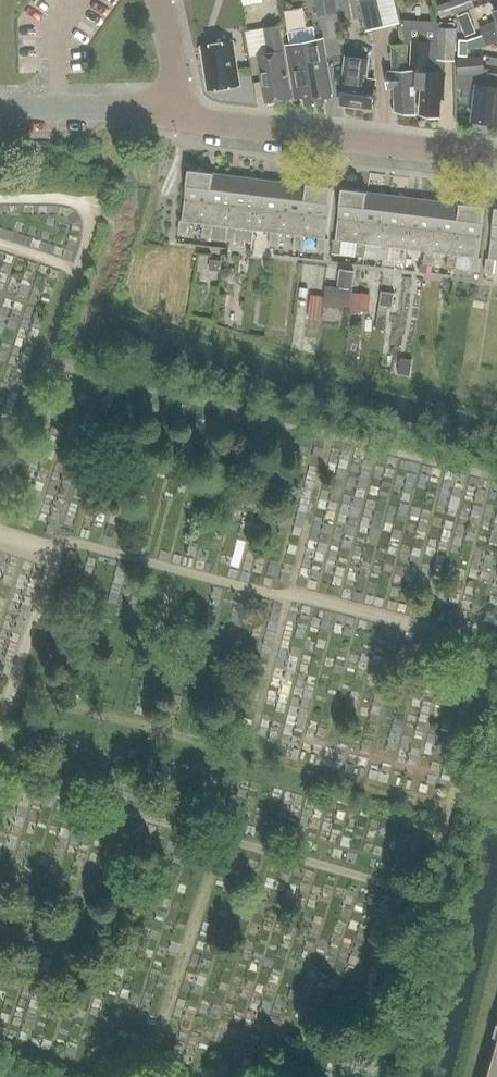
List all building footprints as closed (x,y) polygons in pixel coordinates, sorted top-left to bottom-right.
[(319,17),(338,14),(336,0),(317,0),(319,17)] [(349,21),(359,19),(356,0),(345,0),(349,21)] [(366,31),(384,27),(378,0),(359,0),(366,31)] [(441,17),(474,6),(472,0),(453,0),(437,6),(441,17)] [(468,13),(458,17),(461,24),(471,20),(468,13)] [(480,25),(485,37),(496,32),(496,18),(480,25)] [(411,44),(410,66),(413,67),(419,67),(417,88),(423,88),(422,113),(426,114),(428,116),(435,117),(438,115),(442,116),(443,87),(445,85),(446,79),(444,78),(444,72),(445,58),(436,57),(437,40),(438,26),(438,25),(438,23),(435,23),(435,21),(413,20),(411,44)] [(437,40),(436,57),(445,58),(455,58),(456,26),(438,25),(438,26),(437,40)] [(267,54),(262,55),(269,101),(293,98),(281,30),(281,26),(263,29),(267,54)] [(460,55),(468,56),(469,49),(487,46),(496,42),(496,32),(485,37),(469,42),(461,41),(460,55)] [(291,45),(289,45),(298,98),(306,97),(307,105),(326,102),(325,95),(333,94),(324,40),(318,41),(291,45)] [(240,85),(233,42),(203,47),(209,90),(240,85)] [(413,112),(417,113),(415,70),(408,70),(407,45),(394,45),(395,71),(389,71),(390,88),(396,88),(396,110),(401,111),(403,113),(410,114),(413,112)] [(373,107),(377,81),(367,80),(369,59),(348,56),(343,104),(373,107)] [(484,56),(457,58),(458,63),(459,74),(485,72),(484,61),(484,56)] [(458,74),(458,88),(478,91),(479,84),(487,85),(489,72),(485,72),(459,74),(458,74)] [(489,72),(487,85),(479,84),(478,91),(474,120),(496,123),(496,74),(489,72)] [(181,220),(179,234),(189,235),(191,222),(205,223),(207,224),(214,172),(190,169),(184,220),(181,220)] [(231,227),(237,176),(215,173),(215,172),(214,172),(207,224),(205,223),(203,237),(227,240),(229,226),(231,227)] [(254,243),(255,230),(262,179),(237,176),(231,227),(229,226),(227,240),(254,243)] [(279,233),(286,182),(262,179),(255,230),(272,232),(270,245),(280,246),(282,233),(279,233)] [(286,182),(279,233),(282,233),(296,235),(294,248),(304,249),(305,236),(303,235),(309,184),(308,184),(308,185),(286,182)] [(309,184),(303,235),(305,236),(320,238),(318,251),(327,252),(329,238),(327,238),(333,187),(309,184)] [(361,243),(367,191),(343,188),(337,239),(334,239),(332,262),(358,265),(359,256),(356,256),(358,242),(361,243)] [(384,246),(391,195),(368,192),(368,191),(367,191),(361,243),(358,242),(356,256),(359,256),(366,257),(368,244),(382,245),(384,246)] [(391,246),(409,249),(415,198),(391,195),(384,246),(382,245),(380,259),(390,260),(391,246)] [(415,198),(409,249),(426,251),(424,264),(432,265),(433,265),(435,252),(433,252),(439,201),(415,198)] [(439,201),(433,252),(435,252),(449,254),(448,267),(457,268),(459,255),(456,254),(463,203),(461,203),(461,204),(439,201)] [(456,254),(459,255),(473,257),(471,270),(481,271),(483,257),(480,257),(486,206),(463,203),(456,254)] [(486,272),(496,273),(496,261),(496,207),(490,258),(488,258),(486,272)] [(459,255),(457,268),(471,270),(473,257),(459,255)] [(211,259),(210,270),(221,271),(222,261),(211,259)] [(421,264),(421,271),(431,273),(432,266),(432,265),(424,264),(421,264)] [(356,272),(342,270),(339,288),(354,290),(356,272)] [(382,292),(380,305),(392,307),(394,293),(382,292)] [(354,293),(352,310),(368,312),(370,295),(354,293)] [(311,294),(308,319),(322,321),(324,304),(325,296),(311,294)] [(400,358),(398,373),(410,376),(412,360),(400,358)] [(485,1076),(496,1076),(496,1035),(485,1076)]
